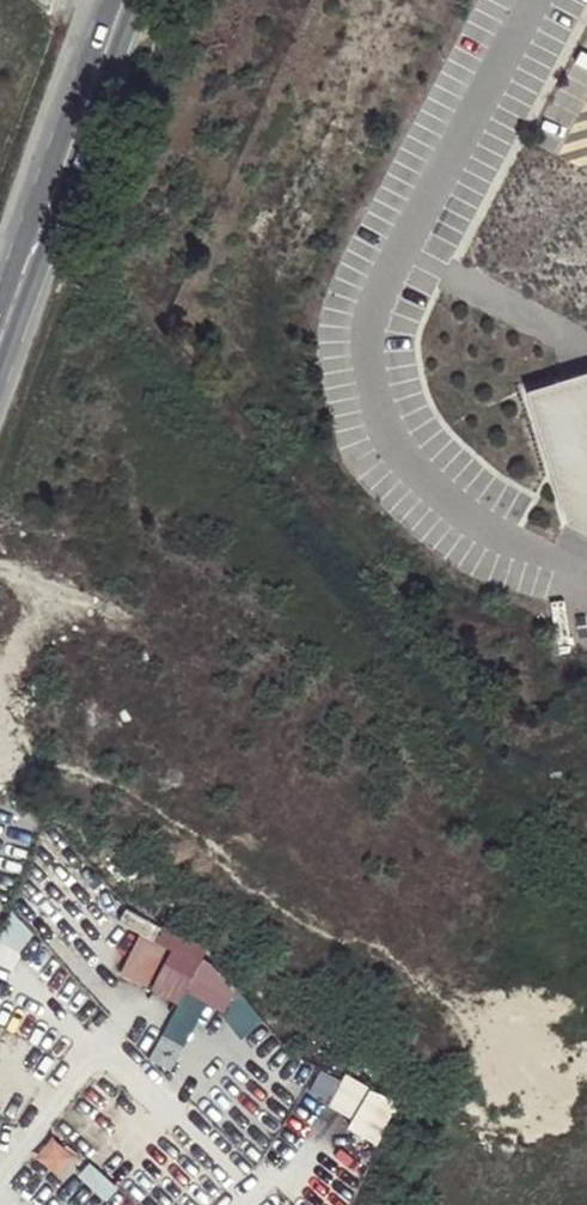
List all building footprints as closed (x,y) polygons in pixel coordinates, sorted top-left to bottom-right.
[(520,383),(567,516),(586,527),(586,363),(520,383)] [(344,1070),(322,1106),(373,1136),(394,1099),(344,1070)]
